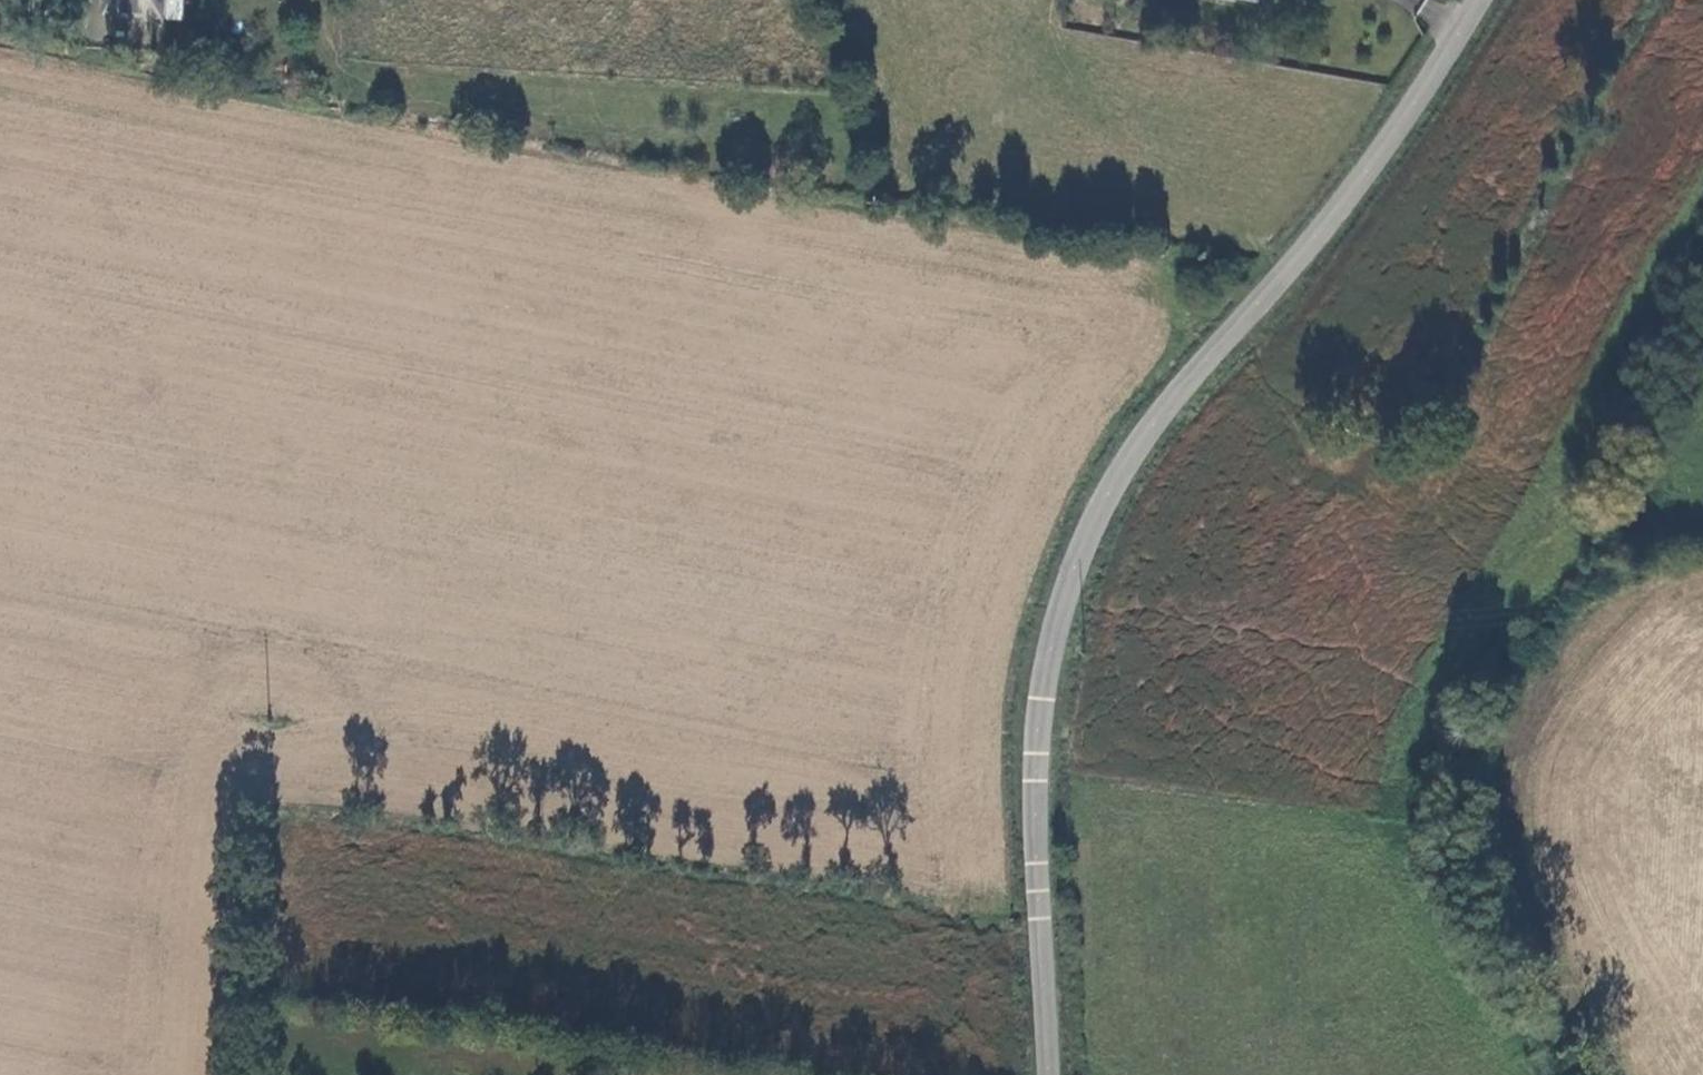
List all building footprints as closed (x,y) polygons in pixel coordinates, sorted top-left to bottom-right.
[(114,44),(170,53),(179,0),(121,0),(114,44)]
